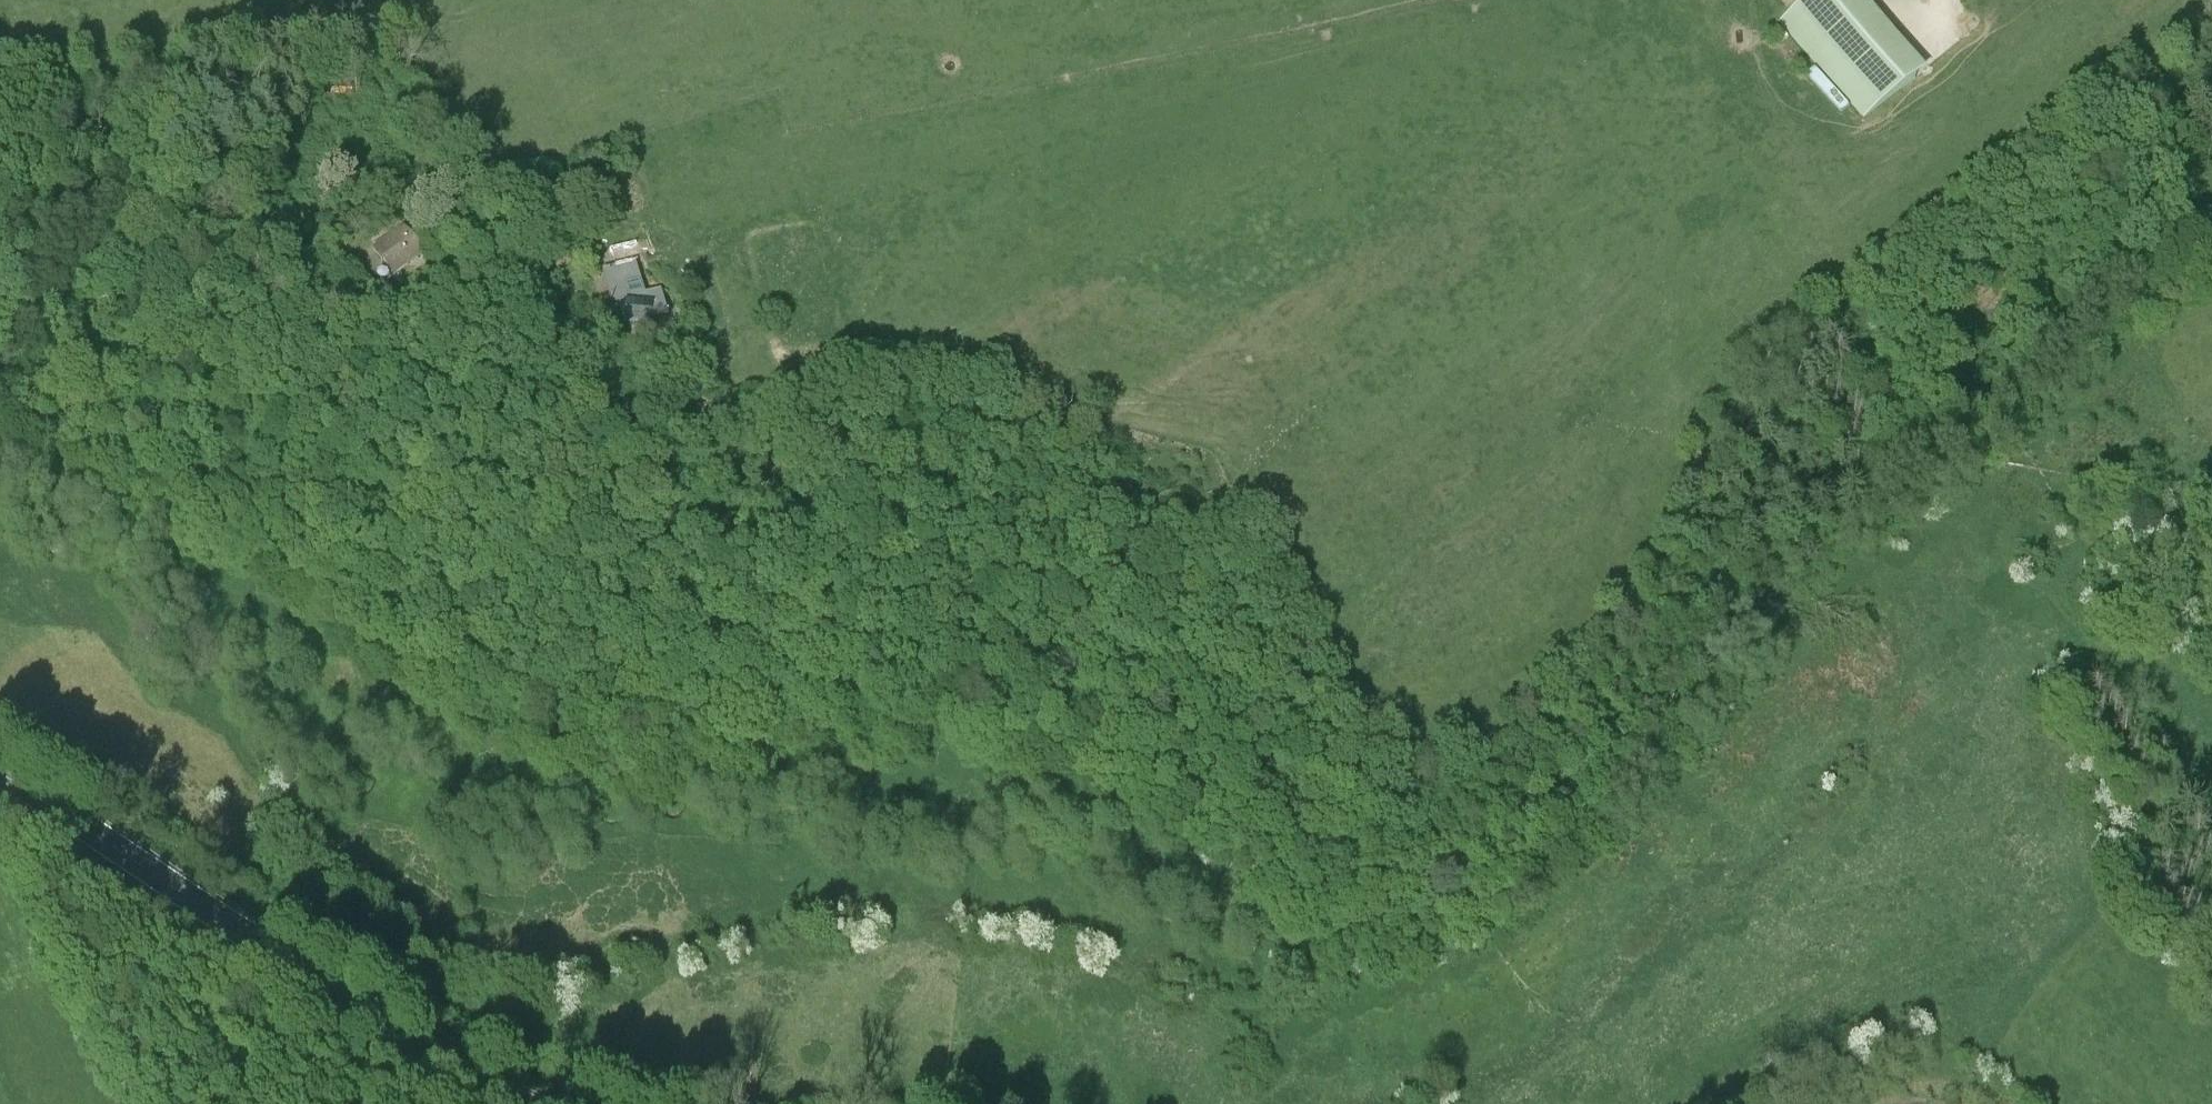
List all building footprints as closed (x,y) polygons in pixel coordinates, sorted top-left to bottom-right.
[(1860,0),(1813,0),(1783,24),(1866,123),(1923,76),(1860,0)] [(419,240),(385,268),(401,287),(434,258),(419,240)] [(641,282),(614,291),(634,351),(676,338),(667,310),(652,315),(641,282)]
